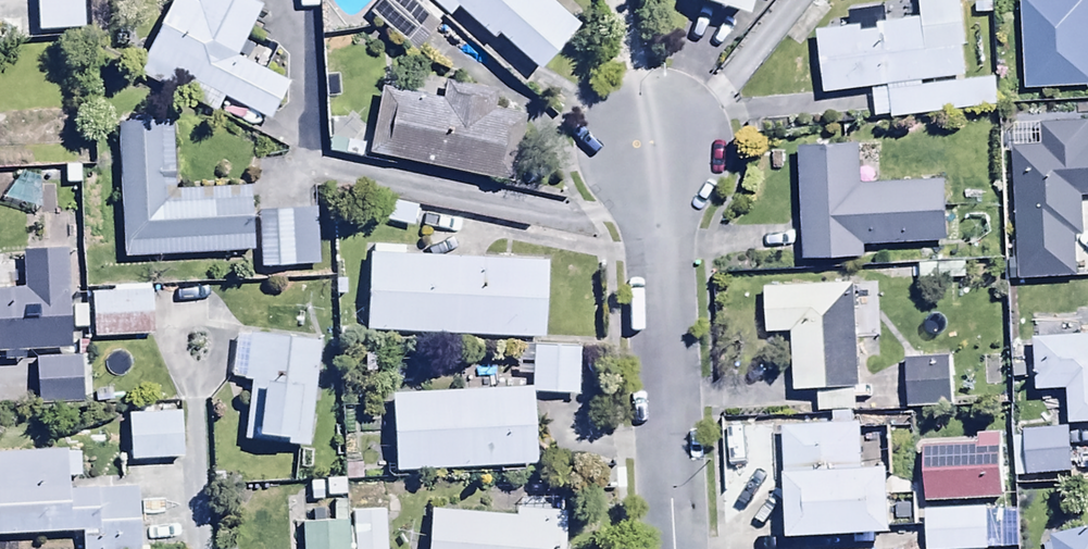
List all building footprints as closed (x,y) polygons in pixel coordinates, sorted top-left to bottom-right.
[(36,11),(83,11),(83,0),(36,0),(36,11)] [(261,7),(246,0),(198,0),(195,5),(184,0),(173,0),(138,76),(217,113),(223,99),(268,120),(286,81),(237,58),(261,7)] [(431,13),(416,0),(381,0),(368,15),(404,45),(431,13)] [(447,18),(458,6),(494,38),(497,35),(540,72),(580,28),(548,0),(427,0),(447,18)] [(749,15),(753,0),(701,0),(749,15)] [(877,120),(998,106),(994,78),(969,81),(959,0),(921,0),(923,20),(888,24),(886,8),(851,12),(852,28),(817,32),(824,94),(874,89),(877,120)] [(378,89),(367,157),(514,183),(525,118),(496,113),(500,94),(446,85),(443,101),(378,89)] [(169,93),(115,96),(121,235),(251,229),(248,172),(173,176),(169,93)] [(1015,148),(1019,279),(1073,277),(1072,232),(1081,232),(1080,196),(1087,196),(1087,121),(1043,123),(1043,147),(1015,148)] [(862,145),(799,149),(805,257),(864,254),(864,246),(949,242),(946,180),(864,185),(862,145)] [(318,188),(258,189),(259,249),(319,248),(318,188)] [(420,207),(390,201),(386,223),(415,229),(420,207)] [(367,308),(544,315),(547,239),(370,232),(367,308)] [(89,272),(93,317),(156,312),(152,267),(89,272)] [(855,281),(766,287),(769,334),(793,333),(797,393),(818,391),(820,415),(857,412),(856,390),(861,390),(855,281)] [(1033,320),(1036,374),(1065,373),(1067,409),(1087,408),(1087,317),(1033,320)] [(577,373),(577,324),(536,324),(535,372),(577,373)] [(320,343),(237,332),(231,379),(253,382),(245,440),(306,448),(320,343)] [(78,334),(33,336),(36,379),(80,377),(78,334)] [(952,335),(904,336),(905,387),(953,387),(952,335)] [(531,444),(529,367),(391,371),(394,448),(531,444)] [(177,382),(128,387),(132,440),(182,436),(177,382)] [(924,481),(1003,478),(1001,414),(921,417),(924,481)] [(861,426),(785,428),(789,541),(896,538),(894,470),(862,471),(861,426)] [(1070,430),(1027,432),(1029,477),(1072,475),(1070,430)] [(0,452),(0,535),(83,532),(83,548),(139,548),(137,482),(69,484),(68,479),(82,478),(81,449),(0,452)] [(323,502),(323,497),(346,496),(346,472),(323,473),(323,482),(309,482),(310,502),(323,502)] [(989,488),(923,491),(925,532),(991,529),(989,488)] [(345,502),(300,503),(302,548),(346,547),(345,502)] [(427,548),(563,548),(566,514),(516,509),(515,516),(431,509),(427,548)] [(1051,537),(1053,546),(1047,548),(1087,548),(1087,528),(1051,537)] [(40,540),(9,542),(10,548),(41,548),(40,540)]
